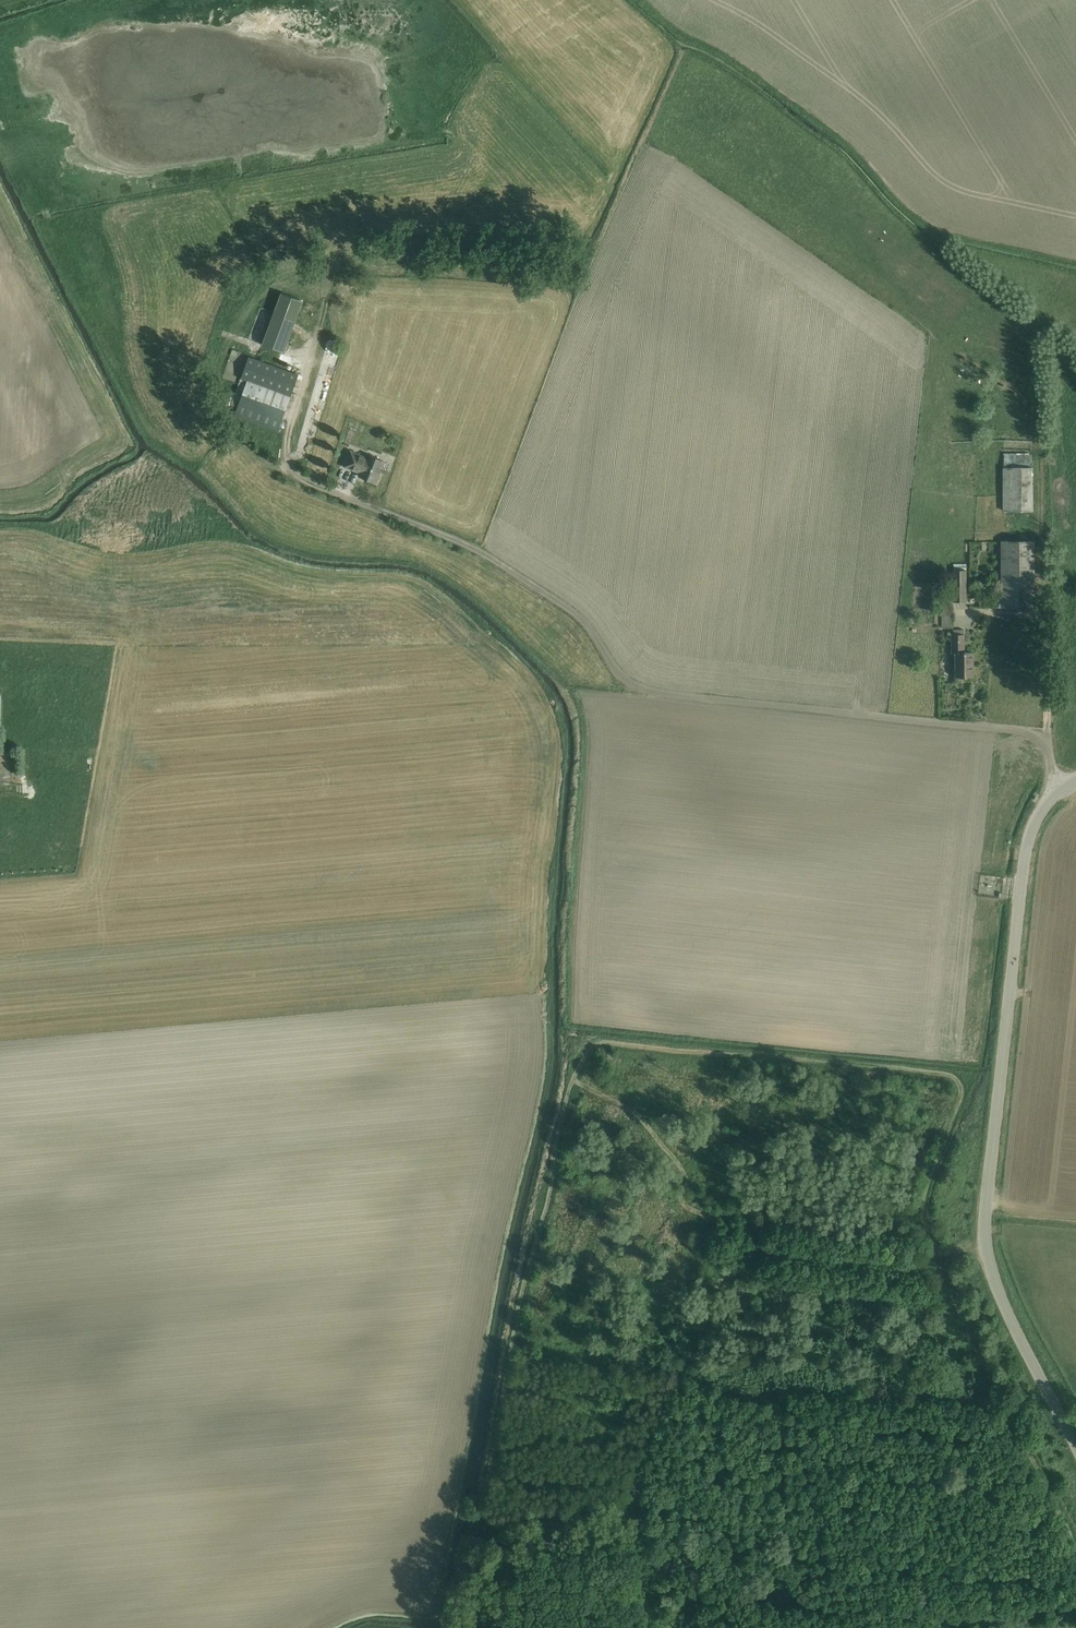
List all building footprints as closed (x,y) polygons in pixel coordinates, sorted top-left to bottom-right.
[(287,343),(303,301),(291,297),(282,293),(266,336),(263,345),(273,348),(284,352),(287,343)] [(324,373),(338,376),(344,346),(331,343),(324,373)] [(238,408),(235,416),(277,431),(298,375),(285,370),(288,360),(260,350),(256,360),(249,356),(232,405),(238,408)] [(344,467),(359,473),(358,476),(376,483),(385,462),(367,454),(366,457),(350,451),(344,467)] [(1003,511),(1032,511),(1032,467),(1003,467),(1003,511)] [(1002,606),(1034,606),(1034,541),(1002,542),(1002,606)] [(954,603),(968,602),(967,570),(966,570),(960,570),(954,570),(954,603)] [(953,603),(947,603),(947,599),(941,600),(941,603),(942,628),(953,628),(953,603)] [(974,678),(974,653),(965,653),(965,635),(950,636),(950,642),(953,642),(953,654),(957,654),(957,678),(974,678)]
